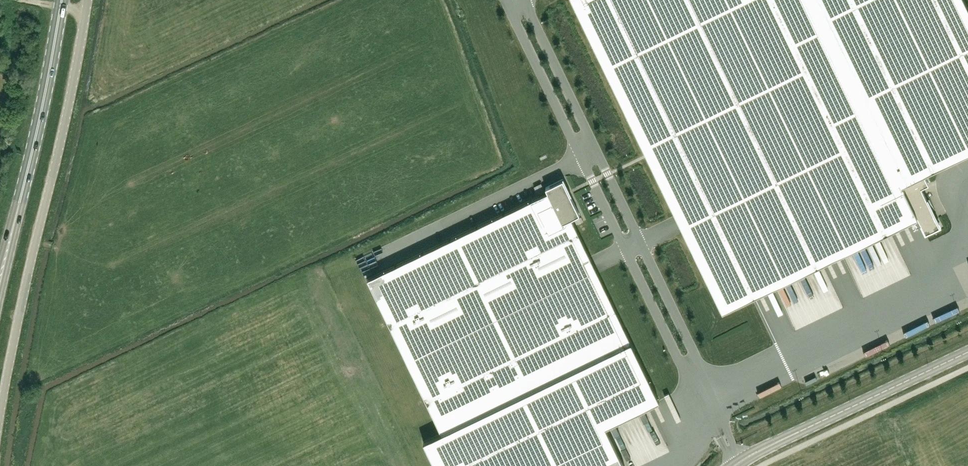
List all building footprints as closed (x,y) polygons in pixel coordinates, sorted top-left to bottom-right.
[(722,309),(773,285),(889,229),(917,215),(921,224),(925,233),(939,226),(926,199),(921,187),(928,183),(923,173),(967,151),(967,7),(965,0),(573,0),(722,309)] [(367,279),(441,433),(423,441),(435,465),(625,465),(605,426),(648,406),(660,400),(571,218),(579,214),(570,195),(563,179),(550,185),(546,188),(548,192),(367,279)]
